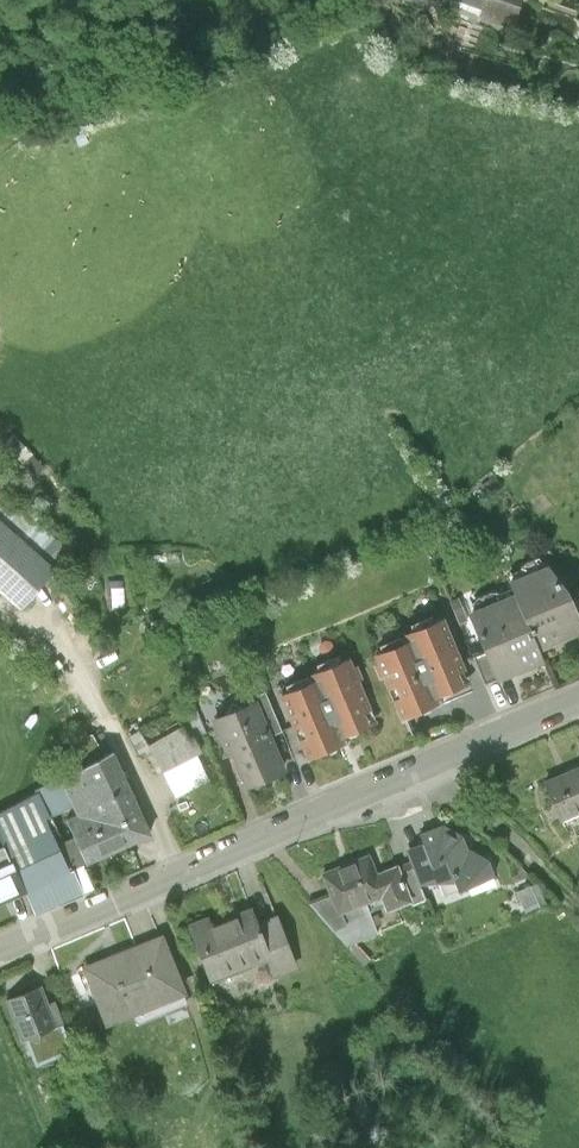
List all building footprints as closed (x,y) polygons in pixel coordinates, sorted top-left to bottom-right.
[(514,27),(523,0),(433,0),(514,27)] [(13,482),(0,471),(0,496),(13,482)] [(16,611),(53,569),(0,521),(0,597),(16,611)] [(539,652),(578,634),(578,612),(556,561),(506,583),(511,594),(539,652)] [(539,652),(511,594),(463,616),(494,686),(544,664),(539,652)] [(405,641),(371,657),(401,724),(441,706),(439,701),(474,685),(444,618),(403,636),(405,641)] [(311,683),(277,696),(304,764),(346,747),(343,739),(377,725),(350,658),(308,675),(311,683)] [(256,702),(210,721),(240,792),(286,773),(256,702)] [(173,711),(137,731),(175,800),(211,779),(173,711)] [(74,816),(63,821),(85,868),(152,836),(112,751),(56,777),(74,816)] [(542,780),(560,824),(578,815),(578,765),(542,780)] [(0,810),(0,850),(17,896),(69,873),(35,790),(0,810)] [(421,845),(405,850),(417,887),(452,887),(456,894),(496,880),(487,858),(468,849),(463,836),(443,825),(418,833),(421,845)] [(17,896),(0,850),(0,903),(17,896)] [(368,855),(321,874),(338,916),(380,899),(386,914),(413,903),(397,865),(375,873),(368,855)] [(246,902),(183,926),(205,984),(266,960),(272,976),(296,967),(276,915),(254,923),(246,902)] [(162,935),(79,967),(103,1028),(185,996),(162,935)] [(54,1029),(38,987),(5,1000),(21,1042),(54,1029)]
